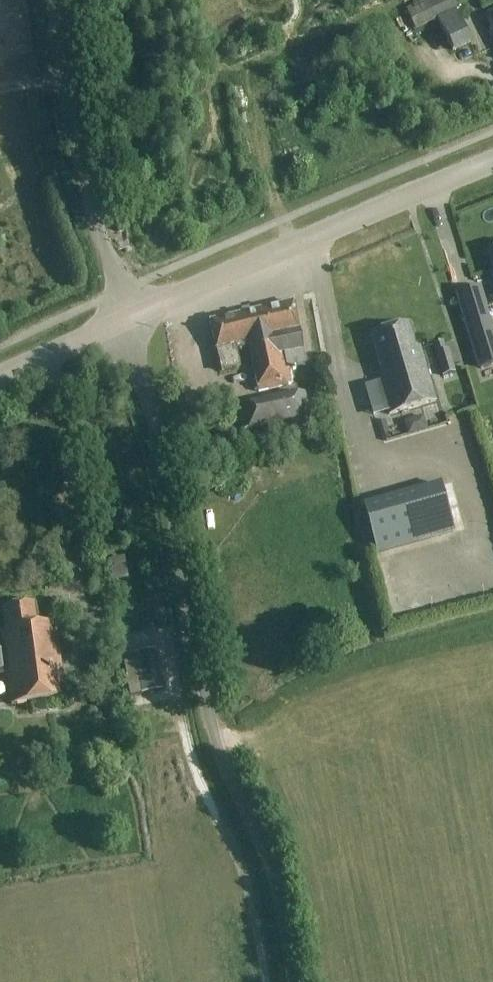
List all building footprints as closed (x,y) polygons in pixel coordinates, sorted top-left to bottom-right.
[(414,27),(415,29),(438,19),(453,51),(470,43),(455,10),(458,8),(455,0),(427,0),(406,10),(414,27)] [(304,364),(291,306),(210,325),(221,373),(240,369),(236,352),(249,349),(259,392),(289,385),(286,368),(304,364)] [(492,310),(464,319),(475,354),(477,353),(492,349),(492,312),(492,310)] [(416,349),(409,324),(370,335),(381,373),(377,375),(389,416),(437,402),(421,348),(416,349)] [(445,350),(443,341),(432,344),(441,377),(456,373),(449,349),(445,350)] [(489,372),(492,370),(492,349),(477,353),(483,373),(489,372)] [(229,394),(249,394),(249,384),(229,384),(229,394)] [(259,427),(261,436),(313,424),(305,392),(235,408),(240,431),(259,427)] [(441,483),(362,506),(376,554),(455,531),(441,483)] [(411,561),(390,564),(391,578),(413,575),(411,561)] [(0,644),(0,674),(6,674),(11,705),(64,697),(54,623),(36,625),(33,604),(2,608),(5,630),(0,631),(0,633),(2,644),(0,644)] [(134,654),(141,694),(162,690),(155,651),(134,654)]
